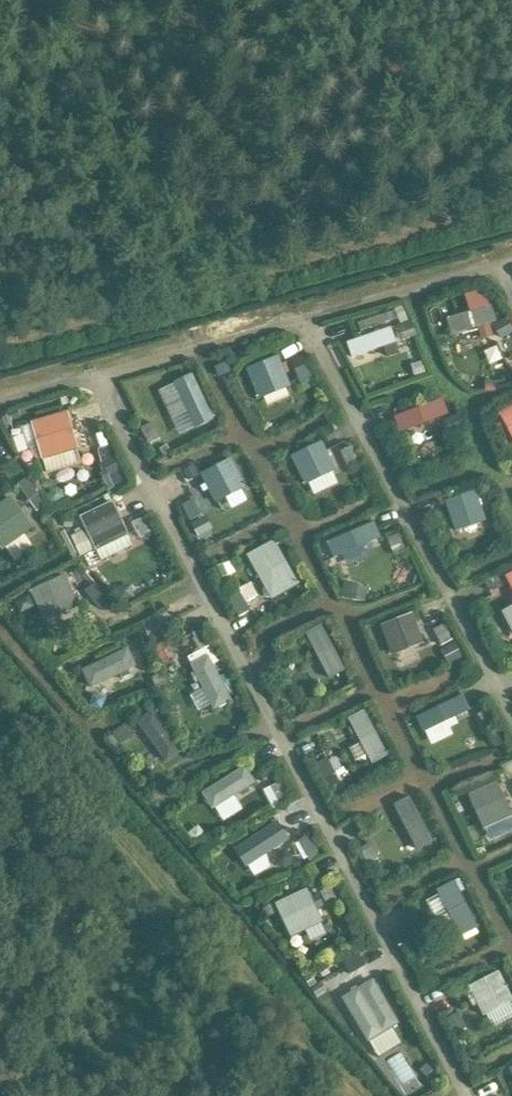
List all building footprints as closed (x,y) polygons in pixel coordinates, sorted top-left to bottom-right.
[(477,313),(469,290),(441,300),(449,322),(477,313)] [(384,319),(344,334),(351,354),(391,339),(384,319)] [(290,399),(278,371),(248,384),(260,412),(290,399)] [(195,374),(170,387),(190,427),(215,414),(195,374)] [(491,404),(511,443),(511,393),(491,404)] [(421,417),(413,396),(383,407),(391,429),(421,417)] [(34,423),(38,449),(71,444),(67,418),(34,423)] [(335,491),(314,448),(284,462),(304,505),(335,491)] [(243,492),(230,464),(200,477),(213,505),(243,492)] [(213,529),(197,496),(184,502),(199,536),(213,529)] [(491,519),(482,497),(440,516),(449,538),(491,519)] [(0,501),(0,549),(26,527),(2,499),(0,501)] [(116,509),(79,523),(89,551),(126,538),(116,509)] [(379,554),(365,523),(321,542),(335,573),(379,554)] [(278,539),(257,550),(280,595),(301,585),(278,539)] [(498,583),(511,610),(511,576),(498,583)] [(349,583),(347,597),(368,599),(369,585),(349,583)] [(79,584),(39,589),(42,617),(83,612),(79,584)] [(423,645),(401,607),(372,624),(393,662),(423,645)] [(322,626),(301,637),(324,682),(345,672),(322,626)] [(133,652),(83,667),(90,690),(140,676),(133,652)] [(211,658),(192,668),(213,709),(233,698),(211,658)] [(470,729),(456,698),(412,718),(426,749),(470,729)] [(389,754),(397,750),(375,704),(367,708),(389,754)] [(366,712),(345,723),(368,768),(389,757),(366,712)] [(330,758),(319,762),(327,783),(337,780),(330,758)] [(247,773),(205,792),(214,812),(256,793),(247,773)] [(283,780),(267,787),(274,804),(290,797),(283,780)] [(433,840),(444,836),(423,789),(413,793),(433,840)] [(511,819),(498,791),(468,805),(481,833),(511,819)] [(413,800),(392,811),(415,856),(436,845),(413,800)] [(281,830),(232,852),(242,872),(290,851),(281,830)] [(456,885),(435,896),(458,941),(479,930),(456,885)] [(311,891),(276,910),(292,941),(327,923),(311,891)] [(396,1015),(367,978),(346,995),(374,1032),(396,1015)] [(510,1008),(497,980),(467,993),(480,1022),(510,1008)]
